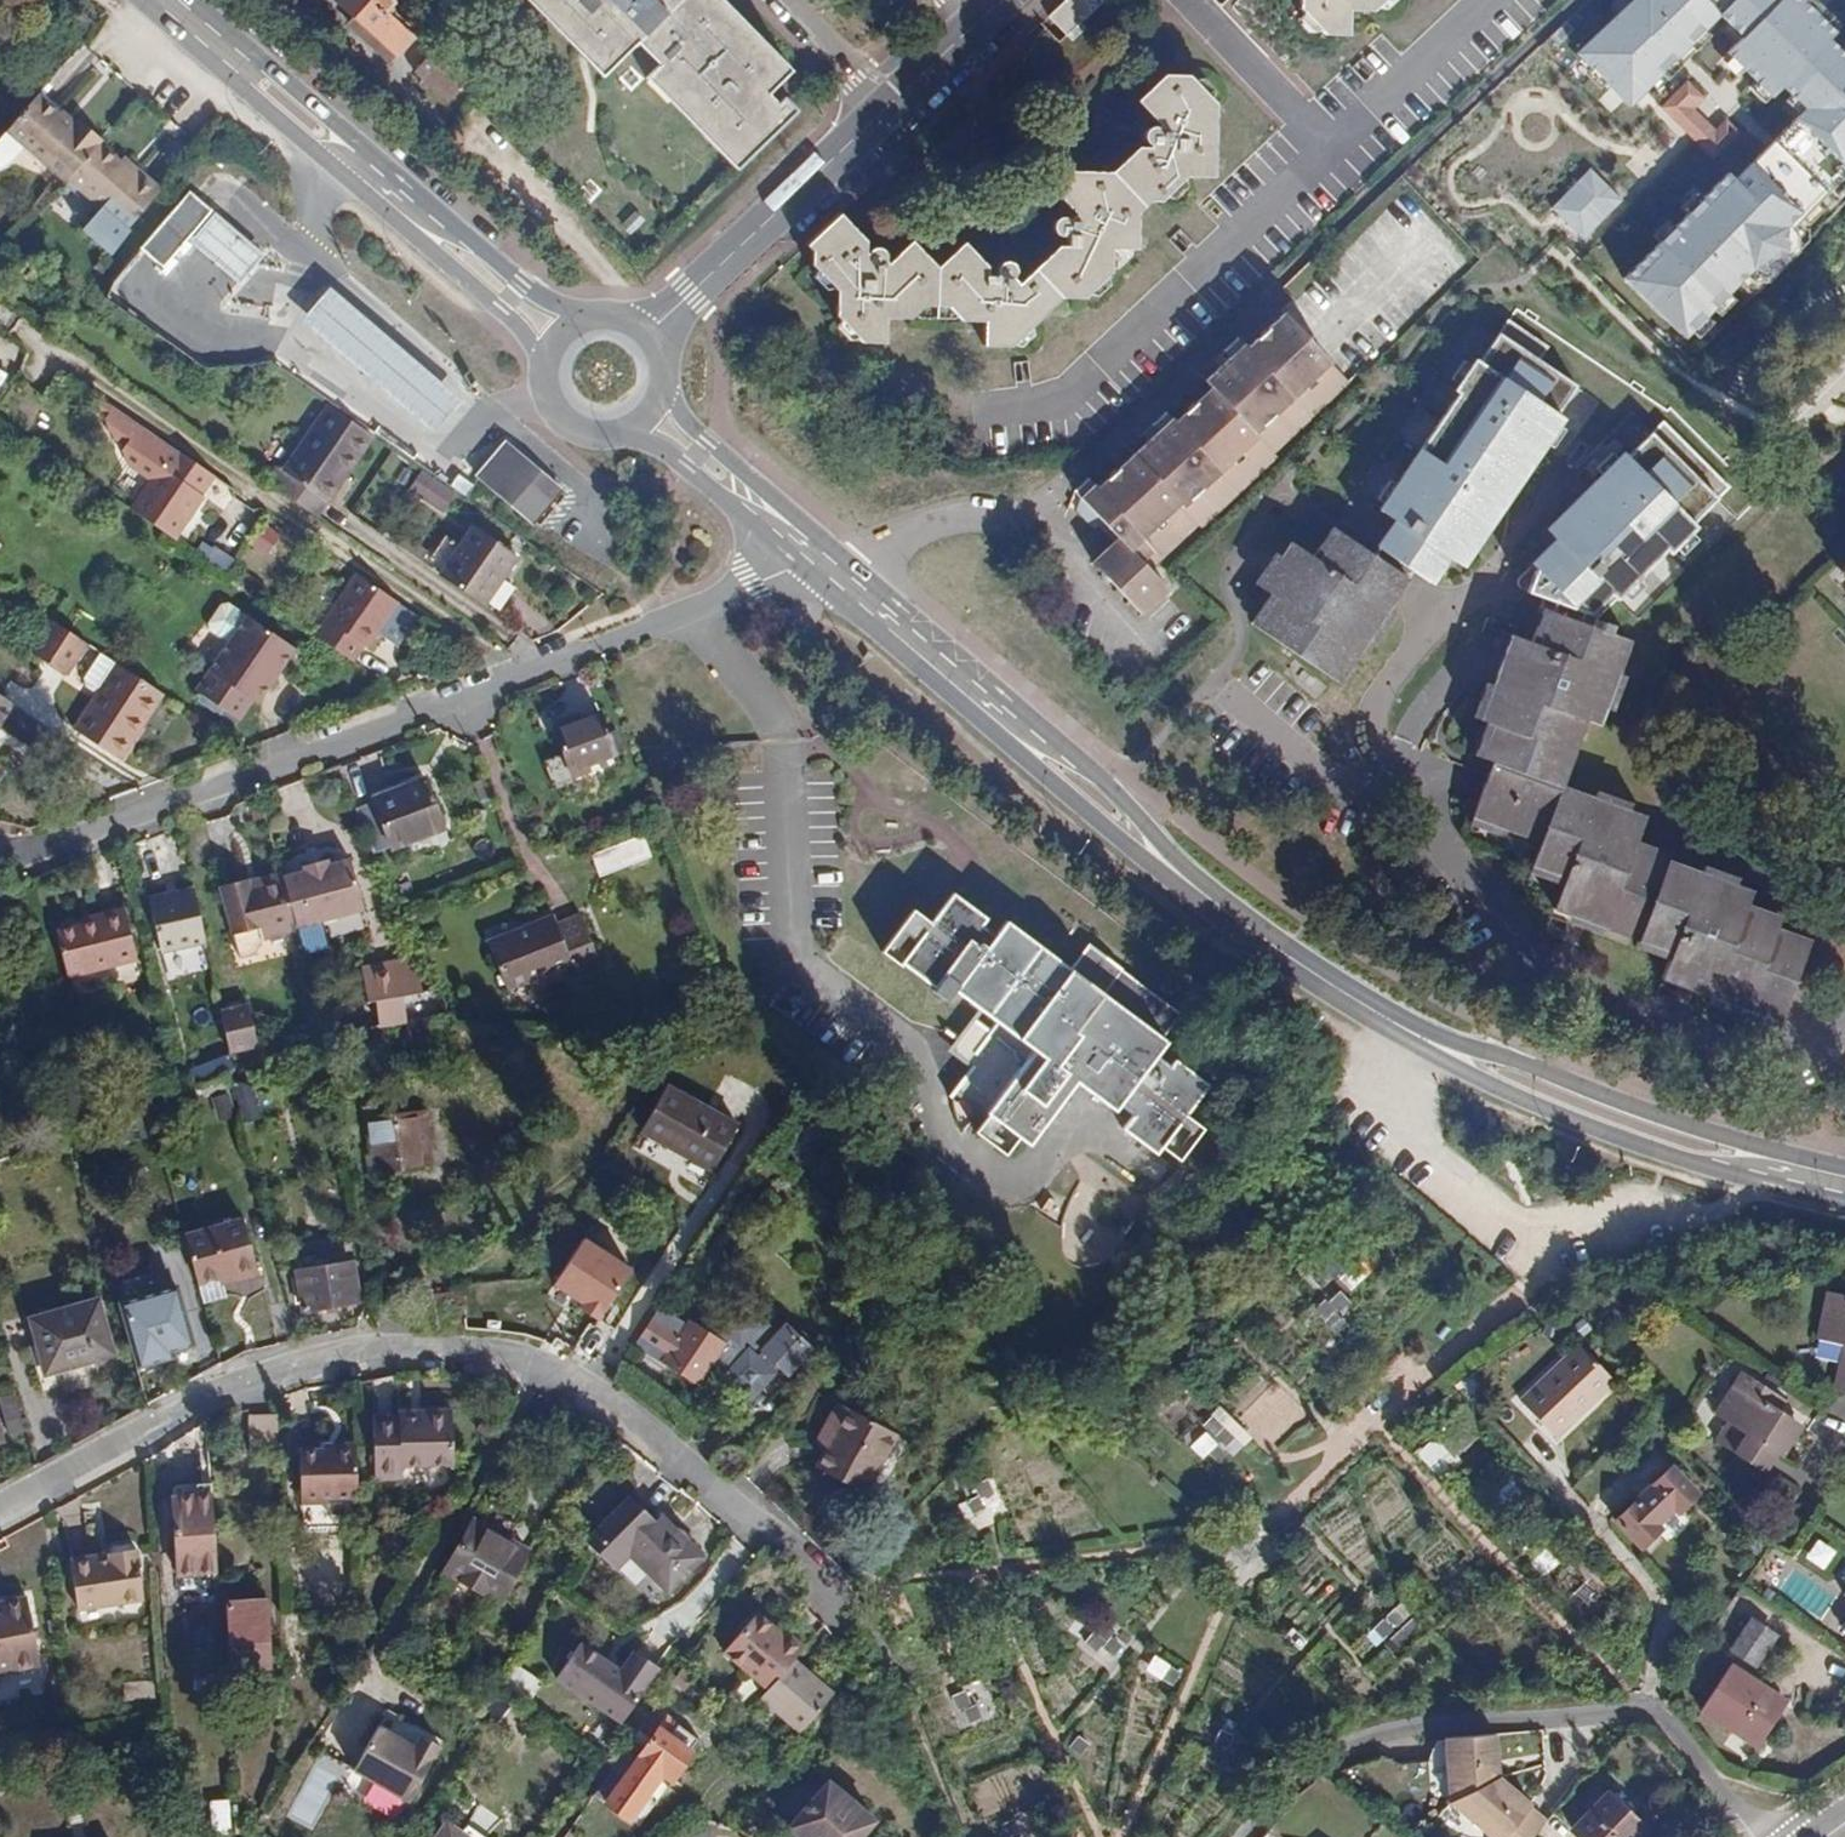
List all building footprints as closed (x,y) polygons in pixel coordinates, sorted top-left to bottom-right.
[(354,18),(359,10),(348,0),(334,0),(354,18)] [(394,2),(392,0),(348,0),(359,10),(354,18),(396,54),(412,36),(386,13),(394,2)] [(646,78),(736,168),(796,111),(784,98),(777,104),(766,93),(790,71),(721,0),(528,0),(601,75),(637,43),(659,66),(646,78)] [(1102,0),(1066,0),(1041,23),(1059,42),(1067,34),(1073,40),(1085,28),(1080,21),(1102,0)] [(1301,7),(1326,33),(1348,34),(1350,8),(1375,9),(1385,0),(1301,0),(1301,7)] [(1587,55),(1642,109),(1730,20),(1750,0),(1641,0),(1587,55)] [(1750,40),(1730,61),(1791,127),(1624,277),(1692,347),(1761,277),(1772,286),(1810,252),(1808,225),(1844,188),(1844,28),(1816,0),(1790,0),(1750,40)] [(1730,20),(1750,40),(1790,0),(1750,0),(1730,20)] [(463,63),(440,42),(427,58),(449,78),(463,63)] [(447,101),(460,87),(449,78),(427,58),(414,72),(447,101)] [(866,241),(840,213),(807,245),(812,250),(812,262),(837,289),(836,312),(862,339),(886,341),(888,317),(910,316),(922,305),(948,305),(962,320),(985,320),(984,344),(1011,345),(1061,297),(1085,297),(1112,272),(1112,246),(1137,247),(1138,211),(1151,200),(1160,200),(1188,175),(1214,177),(1216,105),(1187,75),(1166,74),(1137,100),(1161,122),(1161,127),(1152,125),(1147,128),(1145,138),(1151,143),(1151,146),(1139,146),(1114,170),(1062,169),(1060,196),(1075,212),(1071,218),(1063,216),(1055,219),(1054,228),(1058,233),(1068,235),(1067,245),(1058,246),(1020,283),(1015,280),(1016,269),(1012,263),(1004,262),(997,267),(998,275),(987,275),(987,265),(965,242),(939,267),(913,240),(889,263),(885,255),(882,249),(876,248),(868,251),(866,241)] [(1688,77),(1659,108),(1698,143),(1714,126),(1697,110),(1709,97),(1688,77)] [(37,94),(6,129),(67,181),(69,178),(99,142),(103,137),(80,118),(72,124),(37,94)] [(111,253),(129,229),(160,187),(141,170),(136,173),(99,142),(69,178),(98,203),(80,227),(111,253)] [(1625,204),(1592,172),(1557,205),(1587,237),(1625,204)] [(150,230),(173,250),(187,235),(212,208),(188,187),(150,230)] [(260,251),(212,208),(187,235),(236,277),(260,251)] [(328,281),(300,312),(431,428),(459,395),(328,281)] [(1083,523),(1101,541),(1108,534),(1113,529),(1129,547),(1125,551),(1106,570),(1144,610),(1168,589),(1150,569),(1199,524),(1202,527),(1280,458),(1277,455),(1347,384),(1280,318),(1245,353),(1236,344),(1222,357),(1228,365),(1204,389),(1212,396),(1176,433),(1167,423),(1153,436),(1160,443),(1103,501),(1093,491),(1081,504),(1087,511),(1083,523)] [(1475,571),(1586,389),(1504,336),(1391,516),(1406,526),(1390,550),(1446,588),(1463,566),(1475,571)] [(290,465),(285,462),(274,478),(319,509),(330,494),(333,495),(379,431),(336,401),(290,465)] [(121,466),(144,481),(125,509),(169,539),(198,496),(194,494),(207,475),(169,450),(107,408),(99,419),(102,434),(120,446),(117,451),(121,466)] [(1557,544),(1518,583),(1599,618),(1626,597),(1629,603),(1733,491),(1663,425),(1552,535),(1557,544)] [(513,504),(534,522),(561,488),(507,441),(477,475),(511,506),(513,504)] [(423,469),(408,489),(443,515),(457,494),(423,469)] [(263,525),(251,547),(271,558),(283,535),(263,525)] [(479,528),(444,574),(487,606),(520,559),(479,528)] [(1108,534),(1125,551),(1129,547),(1113,529),(1108,534)] [(1339,681),(1408,578),(1340,532),(1320,561),(1293,544),(1263,588),(1279,598),(1258,628),(1339,681)] [(391,611),(396,603),(354,574),(349,582),(391,611)] [(349,582),(337,602),(330,612),(372,640),(391,611),(349,582)] [(1494,723),(1483,756),(1492,760),(1562,786),(1585,720),(1598,724),(1628,639),(1550,611),(1537,643),(1512,635),(1482,718),(1494,723)] [(367,647),(372,640),(330,612),(314,637),(353,663),(364,645),(367,647)] [(289,648),(245,618),(229,641),(244,651),(274,671),(289,648)] [(67,673),(87,643),(49,619),(30,649),(67,673)] [(244,651),(229,641),(208,673),(227,686),(248,700),(256,689),(260,691),(274,671),(244,651)] [(143,723),(163,692),(115,661),(73,727),(116,754),(138,720),(143,723)] [(248,700),(227,686),(208,673),(196,690),(236,717),(248,700)] [(13,703),(0,694),(0,723),(13,703)] [(589,761),(613,752),(598,712),(556,729),(572,775),(592,768),(589,761)] [(116,754),(121,757),(143,723),(138,720),(116,754)] [(1507,830),(1509,827),(1543,840),(1562,786),(1492,760),(1473,817),(1507,830)] [(475,781),(482,798),(492,795),(485,777),(475,781)] [(372,799),(392,846),(443,826),(423,779),(372,799)] [(1645,816),(1562,786),(1543,840),(1534,865),(1566,877),(1554,908),(1638,938),(1666,860),(1634,849),(1645,816)] [(646,839),(592,849),(597,874),(651,864),(646,839)] [(301,864),(303,868),(281,875),(295,922),(363,901),(347,854),(328,861),(325,857),(301,864)] [(1750,891),(1666,860),(1638,938),(1671,949),(1662,978),(1779,1020),(1808,939),(1776,926),(1779,917),(1747,905),(1750,891)] [(297,927),(295,922),(281,875),(256,883),(254,876),(219,886),(232,934),(267,924),(272,935),(297,927)] [(162,953),(205,943),(193,886),(151,896),(162,953)] [(1175,1163),(1200,1132),(1184,1119),(1208,1088),(1175,1063),(1169,1068),(1154,1056),(1162,1044),(1100,995),(1117,973),(1084,948),(1066,969),(1004,921),(995,933),(980,921),(983,917),(952,894),(930,920),(912,906),(878,948),(896,963),(900,960),(932,984),(940,974),(953,985),(949,989),(1031,1051),(983,1113),(984,1117),(972,1132),(1004,1157),(1018,1140),(1028,1146),(1076,1085),(1111,1114),(1116,1109),(1130,1120),(1122,1132),(1155,1157),(1160,1151),(1175,1163)] [(98,915),(99,922),(91,924),(104,967),(137,958),(125,908),(98,915)] [(11,926),(7,913),(0,915),(0,931),(11,926)] [(575,970),(598,960),(580,914),(557,924),(554,915),(489,941),(508,987),(572,963),(575,970)] [(71,975),(104,967),(91,924),(58,931),(71,975)] [(262,934),(238,938),(241,955),(265,952),(262,934)] [(378,1012),(383,1024),(411,1019),(399,979),(367,981),(369,1013),(378,1012)] [(457,1023),(439,989),(412,1008),(416,1018),(420,1017),(443,1021),(457,1023)] [(348,1015),(333,1019),(337,1038),(353,1033),(348,1015)] [(418,1041),(426,1069),(446,1067),(443,1021),(420,1017),(416,1018),(411,1019),(418,1041)] [(191,1065),(227,1057),(230,1057),(222,1024),(221,1024),(185,1032),(191,1065)] [(230,1053),(260,1049),(257,1029),(227,1033),(230,1053)] [(639,1075),(647,1062),(636,1053),(627,1067),(639,1075)] [(201,1079),(230,1070),(226,1057),(197,1067),(201,1079)] [(258,1116),(250,1086),(234,1082),(244,1120),(258,1116)] [(714,1165),(736,1125),(666,1086),(641,1129),(675,1148),(678,1145),(714,1165)] [(230,1094),(213,1098),(219,1119),(236,1115),(230,1094)] [(393,1098),(370,1101),(371,1115),(394,1112),(393,1098)] [(426,1108),(394,1112),(371,1115),(366,1115),(372,1154),(377,1154),(380,1174),(433,1167),(426,1108)] [(1089,1253),(1104,1232),(1088,1221),(1073,1243),(1089,1253)] [(259,1275),(244,1223),(183,1238),(195,1284),(234,1275),(236,1281),(259,1275)] [(295,1272),(302,1309),(360,1299),(352,1262),(295,1272)] [(553,1305),(578,1316),(596,1277),(569,1266),(553,1305)] [(674,1286),(658,1308),(633,1344),(665,1365),(667,1363),(699,1383),(712,1362),(720,1368),(741,1341),(745,1334),(759,1316),(758,1315),(752,1323),(735,1311),(717,1335),(708,1329),(703,1332),(690,1323),(687,1327),(679,1321),(693,1300),(688,1296),(690,1293),(699,1300),(712,1281),(693,1267),(692,1269),(688,1266),(674,1286)] [(1340,1331),(1357,1304),(1335,1290),(1318,1317),(1340,1331)] [(1826,1291),(1816,1337),(1843,1343),(1834,1391),(1844,1393),(1844,1295),(1826,1291)] [(194,1347),(181,1293),(123,1308),(139,1373),(179,1363),(176,1352),(194,1347)] [(46,1372),(112,1352),(96,1300),(31,1319),(46,1372)] [(784,1315),(775,1328),(759,1316),(745,1334),(720,1368),(777,1414),(800,1387),(803,1384),(777,1365),(783,1357),(792,1363),(810,1338),(816,1329),(815,1329),(812,1327),(810,1326),(808,1325),(806,1324),(804,1323),(802,1322),(800,1322),(798,1321),(796,1320),(793,1319),(791,1318),(788,1317),(786,1316),(784,1315)] [(1572,1403),(1602,1374),(1567,1339),(1557,1348),(1554,1346),(1534,1366),(1572,1403)] [(1791,1424),(1773,1412),(1763,1406),(1771,1394),(1737,1374),(1711,1414),(1725,1423),(1713,1443),(1760,1471),(1791,1424)] [(402,1454),(402,1446),(453,1444),(452,1393),(422,1393),(423,1397),(374,1398),(376,1455),(402,1454)] [(1763,1406),(1773,1412),(1780,1400),(1771,1394),(1763,1406)] [(815,1443),(825,1448),(845,1408),(837,1403),(815,1443)] [(1467,1404),(1417,1450),(1440,1475),(1490,1430),(1467,1404)] [(16,1437),(30,1434),(21,1408),(8,1412),(16,1437)] [(865,1491),(895,1434),(845,1408),(825,1448),(816,1465),(865,1491)] [(330,1422),(317,1423),(318,1432),(330,1431),(331,1426),(330,1422)] [(320,1478),(355,1477),(353,1425),(331,1426),(330,1431),(318,1432),(297,1432),(298,1478),(320,1478)] [(1695,1492),(1671,1466),(1615,1520),(1640,1546),(1695,1492)] [(298,1486),(319,1486),(320,1478),(298,1478),(298,1486)] [(992,1478),(960,1490),(973,1525),(1005,1513),(992,1478)] [(210,1487),(196,1488),(197,1498),(211,1497),(210,1487)] [(667,1590),(701,1556),(659,1515),(655,1519),(629,1494),(594,1530),(597,1533),(597,1540),(592,1546),(610,1565),(626,1549),(667,1590)] [(216,1573),(211,1497),(197,1498),(172,1500),(178,1577),(216,1573)] [(474,1517),(442,1571),(487,1596),(518,1543),(474,1517)] [(1807,1555),(1826,1568),(1840,1549),(1822,1535),(1807,1555)] [(71,1556),(80,1606),(144,1594),(135,1545),(127,1538),(110,1541),(101,1550),(102,1555),(88,1557),(86,1553),(71,1556)] [(528,1549),(518,1543),(487,1596),(498,1602),(528,1549)] [(40,1660),(27,1593),(2,1597),(5,1607),(0,1608),(0,1668),(40,1660)] [(267,1601),(227,1603),(229,1632),(252,1631),(253,1648),(269,1648),(267,1601)] [(1395,1647),(1421,1624),(1401,1602),(1375,1626),(1395,1647)] [(729,1649),(769,1681),(795,1660),(812,1638),(794,1624),(791,1627),(764,1606),(729,1649)] [(1769,1631),(1750,1618),(1731,1648),(1756,1665),(1769,1648),(1761,1643),(1769,1631)] [(1098,1619),(1086,1651),(1117,1662),(1129,1631),(1098,1619)] [(231,1666),(270,1664),(269,1648),(253,1648),(252,1631),(229,1632),(231,1666)] [(1761,1643),(1769,1648),(1777,1636),(1769,1631),(1761,1643)] [(621,1721),(659,1666),(633,1649),(620,1669),(580,1642),(556,1677),(621,1721)] [(1150,1652),(1142,1669),(1178,1685),(1185,1668),(1150,1652)] [(795,1660),(769,1681),(758,1694),(800,1726),(830,1688),(795,1660)] [(528,1701),(540,1682),(514,1664),(502,1684),(528,1701)] [(1783,1704),(1728,1669),(1700,1710),(1756,1745),(1783,1704)] [(948,1696),(961,1727),(991,1714),(979,1684),(948,1696)] [(578,1703),(571,1720),(592,1730),(600,1713),(578,1703)] [(666,1717),(659,1727),(693,1751),(699,1741),(666,1717)] [(605,1803),(657,1729),(645,1720),(634,1736),(594,1795),(605,1803)] [(409,1800),(440,1744),(421,1733),(414,1745),(378,1725),(354,1769),(409,1800)] [(661,1776),(670,1782),(693,1751),(659,1727),(657,1729),(605,1803),(629,1820),(661,1776)] [(1233,1771),(1248,1742),(1221,1729),(1207,1758),(1233,1771)] [(1541,1828),(1524,1811),(1527,1807),(1499,1783),(1495,1779),(1493,1776),(1492,1772),(1492,1764),(1495,1764),(1494,1736),(1444,1739),(1446,1802),(1485,1836),(1533,1836),(1541,1828)] [(290,1815),(314,1826),(345,1764),(320,1752),(290,1815)] [(871,1816),(847,1797),(824,1780),(787,1825),(803,1836),(854,1836),(871,1816)] [(1587,1797),(1595,1804),(1589,1811),(1571,1829),(1580,1836),(1633,1836),(1643,1828),(1599,1784),(1587,1797)] [(847,1797),(871,1816),(878,1807),(854,1790),(847,1797)] [(1595,1804),(1587,1797),(1580,1803),(1589,1811),(1595,1804)] [(463,1831),(446,1820),(434,1836),(471,1836),(463,1831)] [(468,1824),(463,1831),(471,1836),(485,1836),(468,1824)]
